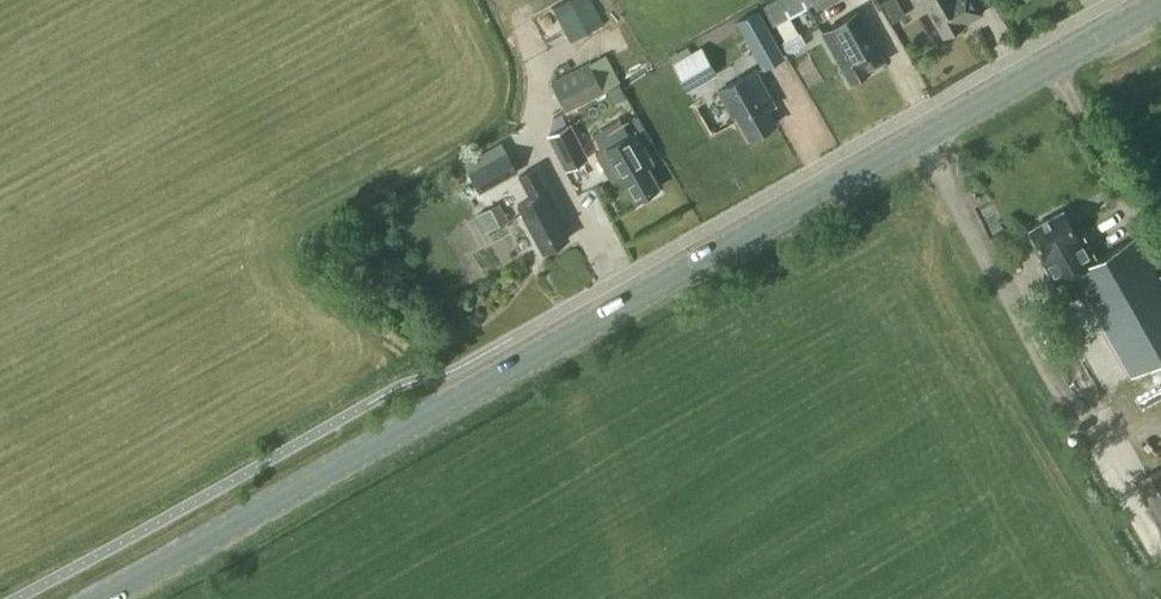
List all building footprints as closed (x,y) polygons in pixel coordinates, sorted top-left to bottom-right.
[(554,6),(572,40),(605,22),(593,0),(565,0),(554,6)] [(786,39),(781,42),(787,54),(806,44),(790,15),(814,1),(818,8),(831,0),(771,0),(762,5),(773,24),(776,22),(786,39)] [(901,26),(914,19),(903,0),(887,0),(901,26)] [(926,5),(944,35),(964,24),(964,23),(982,12),(975,0),(924,0),(926,5)] [(756,7),(736,19),(761,65),(782,53),(756,7)] [(871,68),(885,60),(857,10),(822,30),(850,81),(871,69),(871,68)] [(718,72),(704,47),(674,64),(688,89),(718,72)] [(589,61),(551,80),(567,111),(605,92),(589,61)] [(736,114),(749,138),(776,123),(768,109),(775,105),(755,70),(719,90),(733,115),(736,114)] [(631,133),(625,122),(603,134),(610,145),(606,147),(635,201),(660,187),(648,166),(653,163),(636,131),(631,133)] [(546,135),(564,171),(587,159),(569,124),(546,135)] [(470,172),(480,191),(518,171),(508,151),(470,172)] [(543,252),(569,238),(561,222),(569,219),(541,165),(520,175),(531,196),(517,204),(543,252)] [(508,217),(499,201),(476,214),(485,230),(508,217)] [(1079,235),(1064,210),(1029,229),(1045,258),(1041,260),(1055,284),(1062,280),(1073,298),(1085,291),(1132,376),(1160,360),(1160,281),(1137,237),(1098,258),(1083,233),(1079,235)] [(1071,337),(1064,324),(1046,333),(1053,346),(1071,337)] [(1138,478),(1160,519),(1160,465),(1138,478)]
